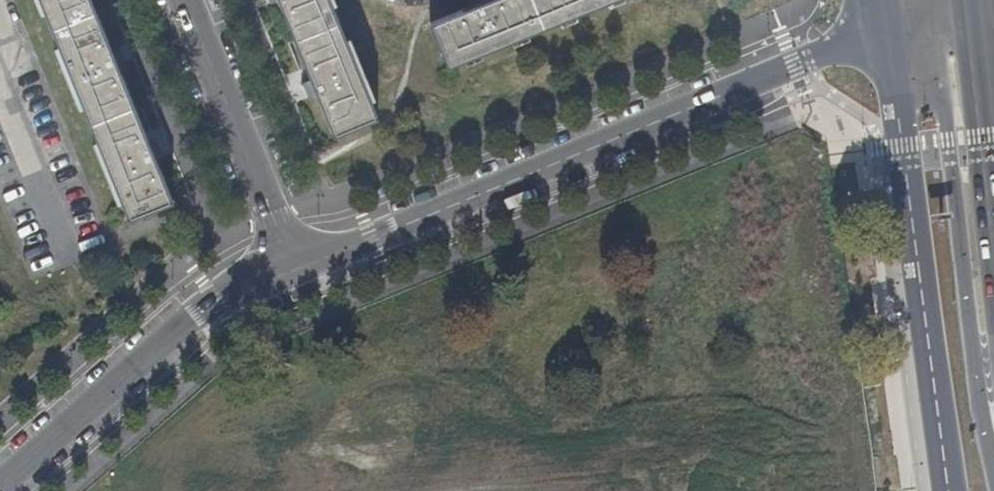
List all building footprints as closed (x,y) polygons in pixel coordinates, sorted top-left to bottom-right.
[(156,158),(160,157),(157,149),(154,143),(150,144),(117,64),(121,62),(119,56),(116,50),(112,52),(91,0),(40,0),(129,219),(173,202),(156,158)] [(315,96),(332,138),(374,121),(325,0),(276,0),(310,82),(304,84),(306,91),(309,98),(315,96)] [(472,8),(429,25),(447,69),(618,0),(492,0),(487,2),(486,0),(476,0),(470,2),(472,8)]
